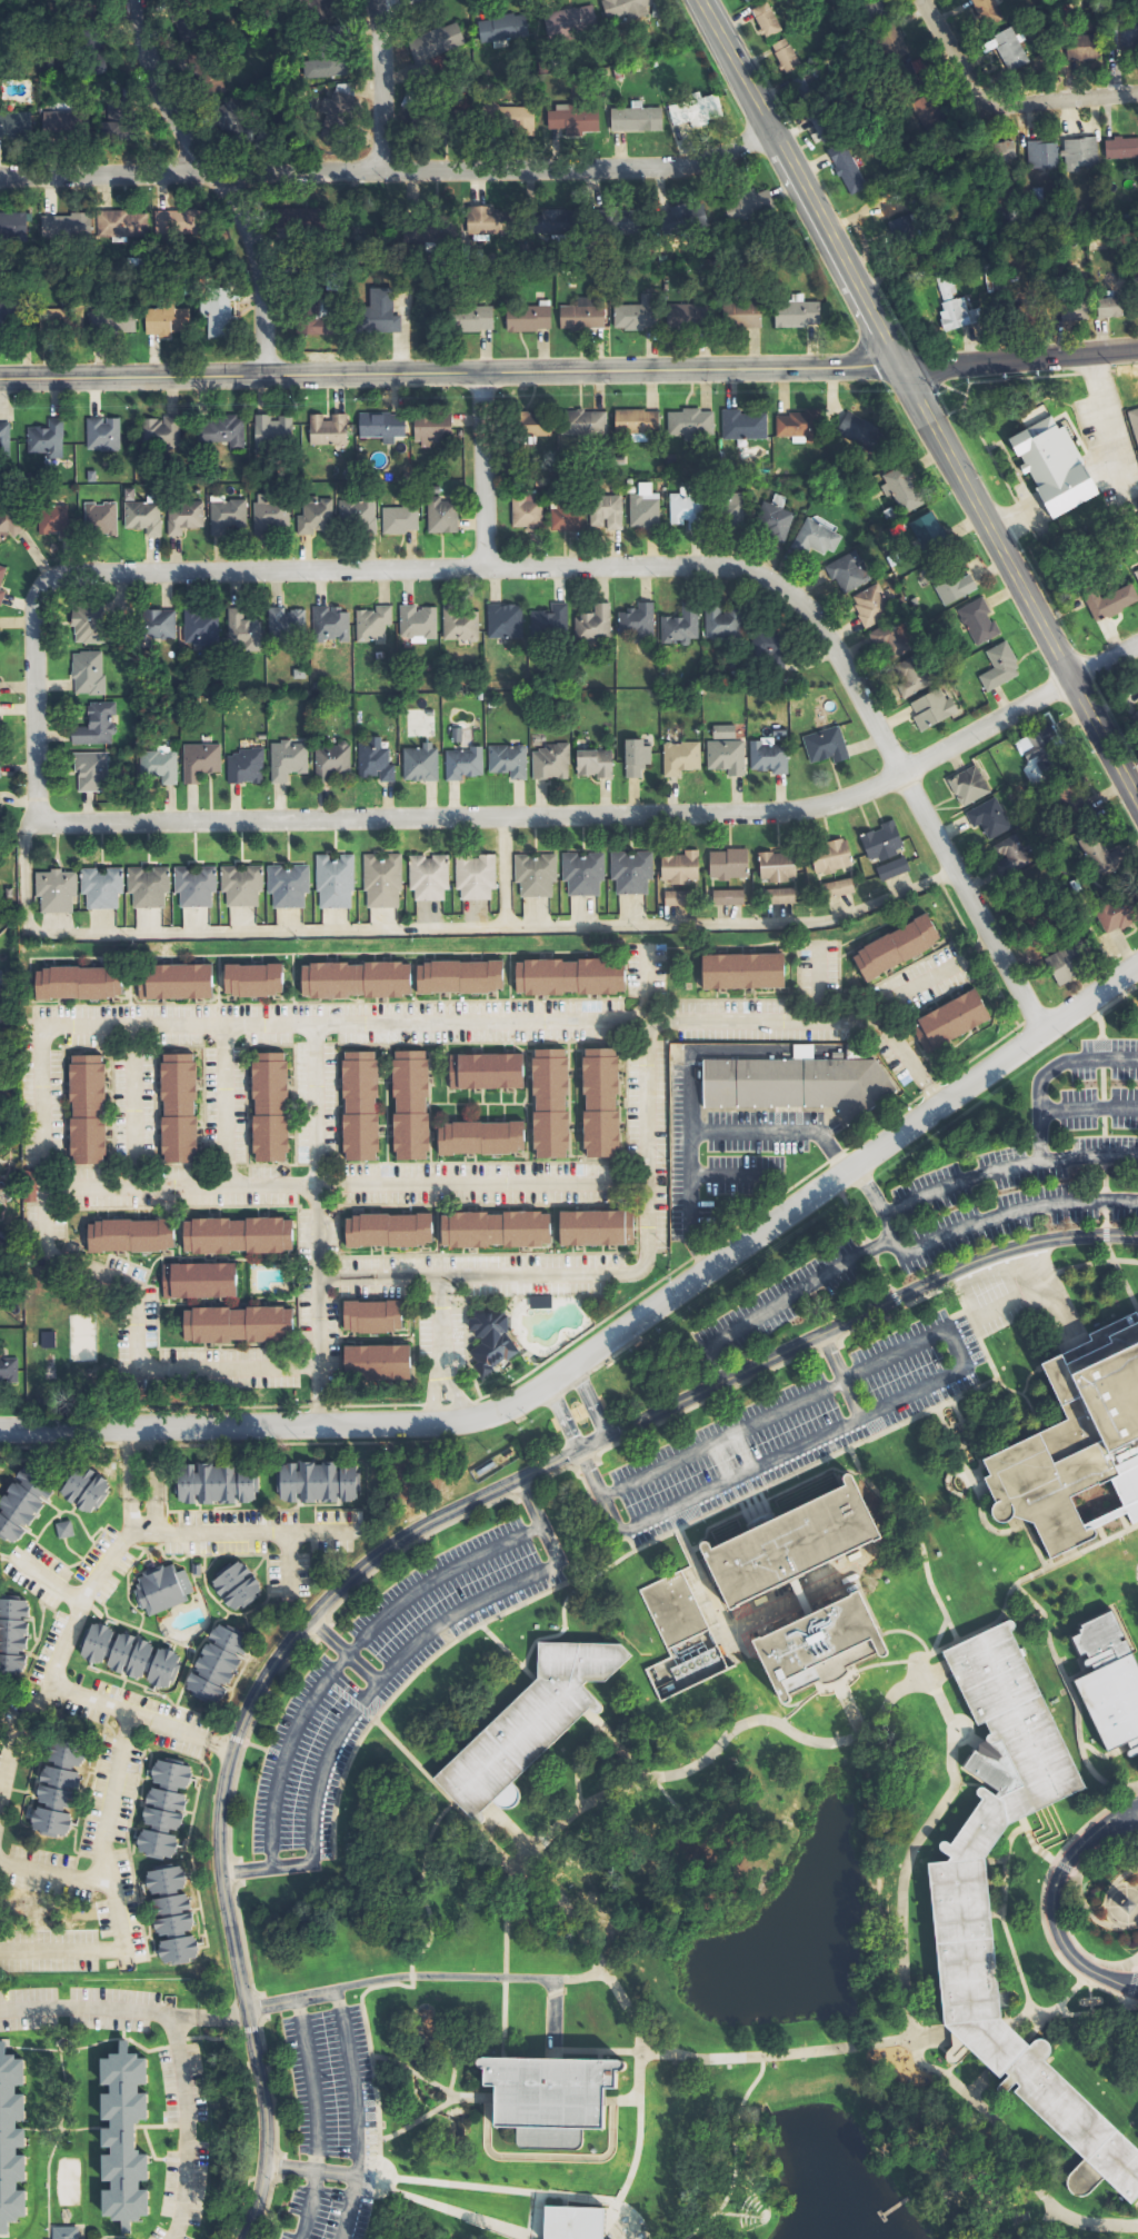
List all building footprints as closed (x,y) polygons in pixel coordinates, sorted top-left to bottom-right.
[(606,20),(598,0),(650,0),(651,2),(642,6),(646,13),(628,20),(625,14),(606,20)] [(861,16),(885,3),(883,0),(854,0),(861,16)] [(981,31),(1001,22),(990,0),(966,0),(981,31)] [(747,9),(762,40),(780,30),(763,1),(747,9)] [(540,13),(588,4),(595,28),(548,39),(540,13)] [(476,21),(489,20),(490,14),(511,12),(511,17),(522,14),(528,34),(479,43),(476,21)] [(875,29),(890,57),(908,46),(892,19),(875,29)] [(468,43),(458,21),(409,44),(419,65),(468,43)] [(1119,49),(1137,49),(1137,23),(1118,23),(1119,49)] [(990,37),(1008,72),(1031,60),(1012,26),(990,37)] [(1064,31),(1066,62),(1101,60),(1099,29),(1064,31)] [(768,46),(771,53),(770,54),(782,76),(799,67),(786,44),(785,46),(780,39),(768,46)] [(898,61),(911,84),(922,79),(908,56),(898,61)] [(306,79),(348,78),(347,59),(305,59),(306,79)] [(787,80),(813,69),(825,88),(797,102),(787,80)] [(323,136),(336,138),(338,127),(349,130),(358,86),(338,82),(335,99),(324,97),(321,113),(327,114),(323,136)] [(666,106),(683,101),(682,93),(697,91),(699,97),(715,93),(720,116),(705,119),(706,122),(689,127),(688,121),(671,125),(666,106)] [(908,103),(930,91),(949,125),(927,138),(908,103)] [(110,122),(102,123),(105,142),(130,139),(125,99),(108,101),(110,122)] [(609,109),(629,108),(628,101),(640,101),(640,109),(660,108),(660,131),(610,133),(609,109)] [(579,110),(579,104),(557,105),(557,113),(550,113),(550,134),(601,134),(601,110),(579,110)] [(46,106),(45,134),(79,135),(80,107),(46,106)] [(536,135),(537,108),(502,107),(502,134),(536,135)] [(803,117),(817,140),(830,135),(816,110),(803,117)] [(33,136),(32,112),(0,113),(0,137),(33,136)] [(1062,139),(1064,167),(1099,165),(1097,137),(1062,139)] [(1105,159),(1137,156),(1137,146),(1137,137),(1104,140),(1105,159)] [(986,146),(1011,140),(1017,161),(990,168),(986,146)] [(821,150),(831,167),(829,169),(833,178),(836,177),(848,196),(865,187),(838,141),(821,150)] [(1027,141),(1028,168),(1056,167),(1056,141),(1027,141)] [(699,228),(693,204),(661,211),(667,236),(699,228)] [(469,235),(509,234),(509,214),(495,215),(495,206),(468,207),(469,235)] [(568,210),(536,212),(537,235),(569,234),(568,210)] [(173,231),(172,211),(157,211),(158,231),(173,231)] [(28,240),(27,212),(0,213),(0,241),(28,240)] [(99,237),(155,237),(154,220),(151,220),(151,212),(99,212),(99,237)] [(882,222),(909,213),(918,241),(891,250),(882,222)] [(44,214),(43,241),(93,242),(94,215),(44,214)] [(931,278),(939,301),(936,303),(939,311),(935,312),(938,319),(935,321),(939,334),(980,322),(976,308),(965,311),(959,297),(950,298),(944,276),(931,278)] [(395,316),(395,288),(369,288),(370,333),(403,332),(403,316),(395,316)] [(777,303),(777,328),(822,327),(822,302),(805,302),(805,294),(793,294),(793,303),(777,303)] [(307,336),(332,335),(331,295),(313,295),(314,317),(307,317),(307,336)] [(210,337),(230,337),(229,297),(209,298),(210,337)] [(561,306),(562,330),(607,329),(606,298),(580,299),(580,305),(561,306)] [(1091,300),(1092,319),(1118,317),(1116,298),(1091,300)] [(1085,319),(1082,300),(1057,303),(1059,321),(1085,319)] [(509,331),(553,331),(553,301),(541,301),(541,307),(508,308),(509,331)] [(731,302),(732,329),(763,328),(762,301),(731,302)] [(1044,302),(1007,307),(1008,325),(1045,321),(1044,302)] [(669,305),(669,326),(709,326),(709,304),(669,305)] [(650,330),(650,305),(616,305),(616,330),(650,330)] [(495,306),(459,307),(459,332),(495,331),(495,306)] [(189,308),(147,309),(148,335),(190,334),(189,308)] [(1137,462),(1137,407),(1121,412),(1137,462)] [(665,411),(680,411),(680,408),(698,408),(698,410),(711,410),(711,435),(665,435),(665,411)] [(719,409),(738,408),(738,414),(763,412),(765,438),(720,439),(719,409)] [(773,416),(788,416),(788,412),(805,411),(805,408),(819,408),(819,435),(773,436),(773,416)] [(559,434),(559,410),(575,410),(575,409),(582,409),(582,411),(603,411),(603,432),(559,434)] [(528,414),(528,411),(510,410),(509,436),(549,436),(549,414),(528,414)] [(449,439),(428,440),(428,447),(419,447),(419,441),(411,441),(411,411),(449,411),(449,439)] [(618,432),(638,432),(638,427),(657,427),(656,417),(640,417),(640,411),(617,411),(618,432)] [(835,431),(848,411),(886,437),(872,457),(835,431)] [(307,414),(308,445),(337,444),(337,446),(345,446),(343,412),(328,412),(329,419),(321,420),(321,414),(307,414)] [(357,412),(389,412),(389,415),(402,414),(403,437),(391,437),(391,444),(380,445),(380,437),(357,438),(357,412)] [(241,449),(228,449),(228,441),(193,441),(193,417),(214,417),(214,414),(234,414),(234,418),(241,418),(241,449)] [(290,415),(276,416),(277,419),(268,420),(268,415),(252,415),(253,442),(290,441),(290,415)] [(178,447),(172,447),(170,449),(166,449),(163,447),(140,447),(140,418),(154,418),(154,420),(159,420),(159,422),(161,422),(161,416),(177,416),(178,447)] [(23,427),(31,427),(31,426),(43,426),(43,428),(46,428),(46,418),(60,417),(61,435),(60,435),(60,458),(44,458),(44,452),(24,452),(23,427)] [(83,418),(100,417),(101,424),(103,424),(103,417),(117,417),(118,448),(117,448),(117,450),(98,451),(98,449),(84,449),(83,418)] [(1002,440),(1045,417),(1052,430),(1060,427),(1080,464),(1079,465),(1095,494),(1046,520),(1029,489),(1032,487),(1025,471),(1019,475),(1015,467),(1020,464),(1015,455),(1011,457),(1002,440)] [(18,441),(12,441),(12,421),(0,421),(0,452),(18,452),(18,441)] [(901,464),(880,476),(884,482),(878,486),(885,497),(891,494),(901,513),(921,502),(901,464)] [(84,470),(93,470),(93,481),(86,481),(84,470)] [(122,488),(132,488),(132,500),(122,500),(122,488)] [(743,490),(712,490),(711,518),(729,518),(729,524),(742,524),(743,490)] [(667,494),(679,492),(680,495),(701,494),(702,528),(687,529),(686,519),(680,519),(680,524),(668,524),(667,494)] [(266,526),(266,533),(251,533),(250,502),(254,502),(254,494),(286,494),(287,525),(266,526)] [(336,499),(353,499),(353,501),(359,501),(359,495),(372,494),(372,517),(373,517),(375,534),(360,534),(360,526),(337,526),(336,499)] [(509,494),(521,494),(521,500),(539,500),(539,531),(523,531),(523,526),(509,527),(509,494)] [(628,494),(636,494),(636,495),(640,495),(640,498),(657,498),(658,524),(651,524),(651,529),(638,529),(638,526),(628,526),(628,494)] [(587,526),(601,526),(601,519),(603,519),(603,530),(620,530),(619,495),(587,495),(587,526)] [(438,496),(425,497),(426,533),(456,531),(455,500),(438,501),(438,496)] [(547,508),(552,508),(552,496),(578,496),(579,530),(556,530),(556,529),(547,529),(547,508)] [(293,515),(300,515),(300,497),(316,497),(316,501),(318,501),(318,498),(330,498),(331,527),(323,527),(323,529),(312,529),(312,528),(310,528),(310,535),(295,535),(293,515)] [(209,501),(228,501),(228,499),(243,499),(243,527),(233,527),(233,526),(223,526),(223,535),(209,536),(209,501)] [(761,500),(780,507),(780,508),(792,513),(781,544),(763,537),(767,527),(753,523),(761,500)] [(81,501),(94,501),(94,505),(101,505),(101,501),(114,501),(114,535),(106,535),(106,533),(81,534),(81,501)] [(122,502),(158,501),(158,519),(159,519),(160,536),(144,537),(144,527),(141,527),(141,528),(130,528),(130,527),(122,527),(122,502)] [(166,536),(164,519),(167,519),(166,502),(182,502),(182,501),(201,501),(201,527),(194,527),(184,528),(184,527),(180,527),(181,536),(166,536)] [(379,507),(399,507),(399,501),(416,501),(416,529),(403,530),(403,534),(379,534),(379,507)] [(66,504),(34,506),(36,535),(50,535),(49,529),(67,529),(66,504)] [(7,534),(0,539),(0,510),(6,506),(23,527),(12,537),(6,530),(4,531),(7,534)] [(928,511),(938,527),(940,526),(951,545),(935,555),(912,520),(928,511)] [(805,516),(788,547),(803,556),(808,547),(821,555),(825,548),(831,553),(840,536),(805,516)] [(854,548),(821,566),(829,580),(832,578),(841,594),(868,578),(859,563),(861,561),(854,548)] [(941,607),(975,588),(967,574),(955,580),(946,564),(925,576),(941,607)] [(3,606),(8,591),(2,589),(9,568),(0,565),(0,605),(3,606)] [(1137,589),(1137,568),(1129,573),(1137,589)] [(876,581),(850,596),(854,603),(851,605),(857,614),(855,615),(862,629),(892,611),(876,581)] [(1076,594),(1090,623),(1135,600),(1127,584),(1096,599),(1089,587),(1076,594)] [(979,597),(955,609),(959,617),(957,618),(960,625),(961,624),(974,646),(997,634),(990,621),(988,623),(984,614),(987,611),(979,597)] [(571,617),(578,617),(578,611),(591,611),(591,603),(608,601),(608,639),(572,639),(571,617)] [(617,637),(616,611),(626,611),(626,607),(632,607),(632,609),(636,608),(636,603),(650,601),(651,641),(631,641),(631,637),(617,637)] [(659,616),(668,616),(668,618),(670,618),(670,616),(679,616),(679,601),(696,601),(696,638),(688,638),(688,641),(686,645),(680,646),(678,643),(678,639),(669,639),(669,644),(659,644),(659,616)] [(549,603),(549,613),(547,613),(547,610),(536,610),(536,611),(528,611),(528,638),(543,638),(543,631),(565,631),(565,603),(549,603)] [(69,626),(72,626),(72,634),(73,634),(73,641),(81,641),(81,643),(103,643),(103,610),(98,610),(98,604),(69,604),(69,626)] [(485,604),(512,604),(512,605),(520,605),(520,637),(486,637),(485,604)] [(397,605),(413,605),(413,613),(416,613),(416,609),(419,609),(419,607),(433,607),(435,638),(421,638),(421,636),(411,636),(410,638),(405,638),(403,636),(398,636),(397,605)] [(310,606),(327,606),(327,610),(328,610),(328,607),(339,607),(339,611),(347,611),(347,641),(337,641),(337,637),(332,637),(332,639),(321,639),(321,641),(310,641),(310,606)] [(353,609),(363,609),(363,610),(372,610),(372,613),(373,613),(373,606),(389,606),(389,624),(383,624),(383,639),(366,639),(366,641),(353,641),(353,609)] [(441,606),(455,606),(455,614),(476,613),(476,639),(475,641),(468,641),(466,639),(441,639),(441,606)] [(703,606),(718,606),(718,613),(720,613),(720,611),(725,611),(725,609),(738,609),(738,639),(726,639),(726,637),(703,637),(703,606)] [(226,607),(241,607),(241,619),(254,619),(254,620),(259,620),(259,648),(243,648),(243,643),(226,643),(226,607)] [(302,609),(299,609),(299,608),(291,608),(291,609),(288,609),(288,611),(284,611),(284,615),(281,615),(281,607),(266,607),(266,634),(302,633),(302,609)] [(141,608),(159,608),(159,609),(173,609),(173,638),(164,638),(164,639),(159,639),(158,638),(150,638),(150,640),(137,640),(137,614),(141,614),(141,608)] [(181,608),(197,608),(197,614),(217,614),(217,640),(203,640),(203,645),(190,645),(190,643),(181,643),(181,608)] [(864,633),(890,617),(907,643),(889,654),(882,644),(880,645),(878,643),(871,646),(864,633)] [(745,654),(750,628),(787,635),(779,669),(766,666),(767,658),(745,654)] [(1002,640),(981,651),(990,668),(975,676),(984,691),(1015,675),(1011,669),(1014,667),(1011,661),(1014,660),(1002,640)] [(70,653),(78,653),(78,650),(100,650),(100,675),(102,675),(102,694),(87,694),(87,693),(72,693),(72,679),(69,679),(69,670),(70,670),(69,663),(70,663),(70,653)] [(909,654),(890,667),(899,681),(892,686),(900,697),(927,680),(909,654)] [(906,703),(912,714),(908,717),(917,733),(956,711),(947,696),(941,699),(935,687),(906,703)] [(70,727),(87,726),(87,722),(88,722),(88,715),(86,716),(86,706),(88,706),(88,703),(112,703),(112,714),(108,714),(108,716),(104,716),(106,722),(109,722),(109,724),(111,724),(113,726),(113,732),(111,735),(108,735),(108,742),(71,743),(70,727)] [(1059,733),(1051,716),(1038,723),(1047,740),(1059,733)] [(797,736),(835,724),(846,758),(829,764),(827,756),(825,757),(825,758),(815,762),(815,760),(806,764),(797,736)] [(449,727),(459,727),(460,742),(450,742),(449,727)] [(1021,736),(1027,746),(1018,752),(1024,763),(1044,752),(1032,730),(1021,736)] [(356,744),(367,743),(367,736),(379,736),(379,748),(386,748),(387,765),(392,765),(392,780),(377,780),(377,772),(376,772),(376,775),(367,775),(367,777),(356,777),(356,744)] [(623,738),(643,738),(643,745),(649,745),(649,764),(643,764),(643,768),(638,768),(638,777),(623,777),(623,764),(625,764),(623,738)] [(741,775),(725,775),(725,768),(723,768),(723,769),(703,769),(702,739),(741,738),(741,775)] [(268,743),(278,743),(278,739),(288,739),(289,743),(306,743),(306,773),(296,773),(296,772),(289,772),(289,773),(284,773),(284,783),(268,783),(268,743)] [(312,745),(336,745),(336,743),(338,740),(342,740),(346,743),(346,745),(348,745),(348,774),(335,774),(335,770),(328,770),(328,782),(312,782),(312,745)] [(747,740),(759,740),(759,745),(783,745),(783,774),(769,774),(769,769),(763,769),(763,770),(755,772),(753,769),(747,769),(746,759),(747,759),(747,740)] [(420,747),(420,742),(430,742),(431,747),(436,747),(437,780),(420,780),(420,779),(419,779),(419,780),(409,780),(409,779),(401,779),(400,747),(420,747)] [(660,777),(678,776),(678,768),(697,768),(697,742),(678,742),(678,743),(675,743),(675,745),(669,743),(669,742),(662,742),(662,744),(660,744),(660,777)] [(529,750),(536,750),(536,748),(542,748),(542,744),(555,744),(555,743),(568,743),(568,764),(566,764),(566,778),(555,778),(555,776),(550,776),(550,777),(546,777),(546,778),(529,778),(529,750)] [(180,744),(218,744),(219,772),(211,772),(211,773),(204,773),(204,774),(198,774),(198,784),(181,784),(180,744)] [(443,750),(468,750),(468,746),(480,745),(481,775),(473,775),(473,776),(463,776),(463,775),(459,775),(459,780),(443,780),(443,750)] [(486,745),(503,745),(503,746),(507,748),(511,747),(511,746),(515,746),(516,745),(520,745),(522,746),(523,746),(525,779),(509,779),(508,769),(506,769),(506,772),(495,773),(495,772),(487,772),(486,745)] [(224,756),(231,756),(231,753),(237,753),(237,749),(250,749),(250,747),(261,747),(261,760),(260,760),(260,783),(251,783),(251,780),(244,780),(244,782),(224,782),(224,756)] [(173,784),(160,784),(160,774),(138,775),(138,750),(157,749),(157,753),(167,753),(168,750),(171,750),(173,752),(173,784)] [(576,749),(610,749),(610,774),(608,774),(608,778),(595,778),(595,774),(592,774),(592,775),(576,775),(576,749)] [(69,753),(70,759),(72,759),(72,772),(77,772),(78,776),(76,776),(76,792),(106,790),(104,752),(69,753)] [(971,764),(942,780),(951,796),(952,795),(954,797),(952,797),(957,804),(958,804),(960,807),(987,792),(971,764)] [(1084,804),(1070,778),(1047,790),(1060,816),(1084,804)] [(960,813),(991,796),(1008,827),(986,839),(982,834),(981,834),(977,826),(978,825),(977,823),(969,827),(960,813)] [(890,819),(878,824),(880,828),(871,832),(871,829),(857,836),(867,860),(876,857),(878,862),(895,854),(894,850),(901,846),(890,819)] [(1072,840),(1092,830),(1110,866),(1089,876),(1072,840)] [(987,846),(1011,833),(1027,863),(997,879),(989,865),(1002,857),(1001,854),(999,856),(997,853),(992,855),(987,846)] [(807,847),(823,844),(823,842),(840,837),(841,840),(845,839),(850,866),(832,869),(833,873),(821,875),(821,872),(812,874),(807,847)] [(706,850),(723,850),(723,848),(745,847),(746,877),(727,877),(727,880),(716,880),(716,877),(707,877),(706,850)] [(792,848),(779,848),(779,854),(770,854),(770,852),(755,852),(756,878),(765,878),(765,883),(783,883),(783,878),(793,878),(792,848)] [(696,849),(682,849),(682,855),(671,855),(671,849),(658,849),(659,884),(663,884),(663,879),(667,879),(668,885),(687,885),(687,880),(696,879),(696,849)] [(608,852),(623,852),(623,854),(635,854),(635,852),(650,850),(650,879),(646,879),(646,894),(613,895),(613,879),(608,879),(608,852)] [(560,853),(576,853),(576,855),(587,855),(587,853),(601,852),(602,880),(597,880),(598,895),(566,896),(566,880),(560,880),(560,853)] [(361,854),(375,854),(375,858),(386,858),(386,854),(399,853),(399,890),(397,890),(397,907),(365,907),(365,890),(361,890),(361,854)] [(453,854),(469,854),(469,857),(477,857),(477,854),(492,853),(493,888),(489,888),(489,899),(458,899),(458,889),(453,889),(453,854)] [(512,854),(528,854),(528,856),(539,856),(539,854),(555,853),(555,882),(550,882),(550,896),(518,897),(518,882),(513,883),(512,854)] [(313,854),(327,854),(327,859),(339,859),(339,854),(351,854),(352,890),(350,890),(350,908),(317,908),(317,892),(315,892),(313,854)] [(407,855),(422,855),(422,858),(430,858),(430,855),(446,854),(447,889),(442,889),(442,900),(412,900),(412,890),(407,890),(407,855)] [(874,867),(902,856),(908,870),(879,882),(874,867)] [(219,866),(236,866),(236,870),(244,869),(244,865),(261,865),(261,892),(256,892),(257,906),(224,906),(224,892),(219,892),(219,866)] [(264,865),(280,865),(280,867),(291,867),(291,865),(307,865),(308,893),(302,893),(302,907),(271,908),(270,894),(266,894),(264,865)] [(172,866),(189,866),(189,870),(197,870),(197,866),(214,866),(214,893),(209,893),(209,907),(177,907),(177,893),(172,893),(172,866)] [(79,868),(96,868),(96,873),(104,873),(104,868),(121,867),(121,894),(117,894),(117,908),(84,908),(84,894),(79,894),(79,868)] [(126,867),(142,867),(142,872),(150,872),(150,867),(168,867),(168,893),(162,893),(162,907),(131,908),(130,893),(126,893),(126,867)] [(32,872),(48,870),(48,868),(58,868),(58,870),(74,870),(76,897),(70,897),(70,912),(38,912),(38,897),(33,897),(32,872)] [(819,884),(849,877),(852,893),(822,899),(819,884)] [(761,888),(792,887),(792,903),(761,904),(761,888)] [(661,890),(691,889),(691,905),(661,905),(661,890)] [(710,889),(741,889),(741,905),(710,905),(710,889)] [(1105,905),(1104,903),(1090,910),(1102,933),(1116,925),(1117,928),(1135,918),(1121,895),(1105,905)] [(851,957),(858,954),(857,952),(864,948),(862,947),(887,933),(888,934),(911,921),(911,919),(925,912),(939,937),(932,941),(935,943),(927,946),(928,948),(904,962),(902,961),(878,975),(879,976),(866,983),(851,957)] [(1055,986),(1039,958),(1066,943),(1081,971),(1055,986)] [(701,954),(782,953),(782,987),(702,988),(701,954)] [(525,994),(525,992),(516,992),(515,962),(523,961),(523,958),(561,958),(561,961),(578,961),(578,957),(616,957),(616,959),(623,959),(625,991),(616,991),(616,993),(578,994),(578,991),(562,992),(562,994),(525,994)] [(416,964),(422,964),(422,962),(430,962),(430,961),(458,959),(458,962),(486,961),(486,959),(501,959),(501,988),(495,988),(495,992),(487,992),(487,993),(459,993),(459,992),(431,993),(431,994),(416,994),(416,964)] [(310,997),(310,995),(301,995),(300,965),(309,965),(309,962),(347,962),(347,964),(363,964),(363,961),(401,961),(401,963),(410,963),(410,994),(402,994),(402,996),(363,997),(363,994),(348,995),(348,997),(310,997)] [(137,964),(211,963),(211,997),(137,998),(137,964)] [(223,964),(239,964),(239,965),(266,964),(266,963),(281,963),(281,992),(274,992),(274,995),(267,995),(267,996),(239,996),(239,995),(231,995),(231,993),(223,993),(223,964)] [(34,969),(41,969),(41,967),(49,967),(49,966),(78,965),(78,967),(106,966),(106,965),(120,965),(121,994),(114,994),(114,996),(107,997),(107,998),(78,998),(78,997),(50,998),(50,999),(34,999),(34,969)] [(907,1022),(974,987),(989,1018),(922,1052),(907,1022)] [(581,1056),(585,1056),(585,1047),(615,1047),(615,1055),(617,1055),(618,1094),(615,1094),(616,1111),(618,1111),(619,1147),(616,1147),(617,1156),(586,1157),(586,1148),(583,1148),(582,1111),(585,1111),(585,1094),(582,1094),(581,1056)] [(531,1057),(535,1057),(533,1048),(565,1048),(565,1056),(567,1056),(568,1094),(565,1094),(565,1112),(568,1112),(568,1148),(566,1148),(566,1157),(536,1157),(535,1150),(532,1150),(532,1112),(535,1111),(535,1095),(532,1095),(531,1057)] [(391,1059),(395,1059),(395,1051),(425,1049),(425,1058),(427,1058),(428,1096),(425,1096),(426,1113),(428,1113),(429,1151),(426,1151),(426,1160),(396,1160),(396,1151),(393,1151),(392,1113),(395,1113),(395,1097),(392,1097),(391,1059)] [(341,1059),(343,1059),(343,1051),(373,1051),(373,1059),(377,1058),(377,1097),(375,1097),(375,1114),(377,1114),(378,1151),(376,1151),(376,1160),(345,1161),(345,1152),(342,1152),(341,1114),(345,1114),(343,1097),(341,1097),(341,1059)] [(251,1061),(253,1061),(253,1053),(283,1052),(284,1061),(287,1061),(287,1098),(284,1098),(284,1115),(288,1115),(288,1152),(286,1152),(286,1161),(254,1162),(254,1153),(252,1153),(251,1115),(254,1115),(253,1098),(251,1098),(251,1061)] [(159,1063),(162,1063),(162,1054),(192,1053),(192,1062),(196,1062),(196,1099),(193,1099),(193,1116),(196,1116),(197,1154),(193,1154),(194,1162),(163,1163),(163,1154),(161,1154),(160,1116),(162,1116),(162,1099),(160,1101),(159,1063)] [(448,1054),(522,1053),(522,1087),(448,1088),(448,1054)] [(68,1064),(71,1064),(71,1055),(101,1054),(101,1063),(103,1063),(104,1101),(101,1101),(102,1117),(104,1117),(106,1155),(102,1155),(102,1164),(72,1164),(72,1155),(70,1155),(69,1117),(71,1117),(71,1102),(69,1102),(68,1064)] [(895,1091),(872,1059),(702,1061),(702,1106),(832,1106),(846,1124),(895,1091)] [(437,1125),(445,1125),(445,1123),(451,1123),(451,1121),(480,1121),(480,1122),(508,1122),(508,1120),(523,1120),(523,1150),(517,1150),(517,1152),(509,1152),(509,1154),(480,1154),(480,1153),(452,1153),(452,1154),(438,1155),(437,1125)] [(25,1202),(38,1202),(39,1172),(27,1172),(25,1202)] [(558,1211),(559,1245),(631,1244),(631,1210),(558,1211)] [(548,1243),(540,1243),(540,1246),(502,1246),(502,1244),(487,1244),(487,1247),(449,1247),(449,1245),(440,1246),(439,1215),(448,1215),(448,1212),(487,1212),(487,1214),(501,1213),(501,1212),(539,1211),(539,1214),(548,1214),(548,1243)] [(345,1217),(351,1217),(351,1215),(359,1215),(359,1213),(388,1213),(388,1215),(416,1214),(416,1213),(430,1213),(430,1242),(423,1242),(423,1244),(416,1245),(416,1246),(388,1246),(388,1245),(360,1246),(360,1247),(345,1247),(345,1217)] [(182,1221),(190,1221),(190,1218),(228,1217),(228,1220),(244,1220),(244,1217),(282,1216),(282,1220),(291,1220),(291,1250),(282,1250),(282,1252),(246,1253),(244,1250),(229,1250),(229,1253),(192,1253),(192,1251),(182,1251),(182,1221)] [(87,1223),(93,1223),(93,1220),(100,1220),(100,1218),(130,1218),(130,1220),(172,1218),(173,1246),(167,1246),(167,1250),(158,1250),(158,1252),(130,1252),(130,1251),(102,1251),(102,1253),(88,1253),(87,1223)] [(161,1263),(236,1263),(236,1297),(161,1297),(161,1263)] [(532,1297),(532,1309),(553,1308),(553,1296),(532,1297)] [(342,1301),(357,1300),(357,1302),(386,1302),(386,1300),(400,1300),(400,1329),(393,1329),(393,1332),(386,1332),(386,1333),(357,1333),(357,1332),(349,1332),(349,1330),(342,1330),(342,1301)] [(291,1307),(283,1308),(283,1305),(244,1306),(244,1308),(229,1308),(229,1306),(191,1307),(191,1310),(182,1310),(183,1340),(191,1340),(191,1343),(229,1342),(229,1340),(246,1339),(246,1342),(284,1341),(284,1339),(291,1339),(291,1307)] [(473,1311),(502,1311),(502,1314),(506,1314),(506,1333),(503,1333),(517,1351),(505,1360),(502,1357),(490,1366),(492,1370),(480,1379),(470,1365),(475,1362),(467,1352),(479,1343),(479,1337),(472,1337),(472,1330),(467,1330),(467,1318),(473,1318),(473,1311)] [(1135,1324),(1130,1314),(1085,1336),(1088,1342),(1039,1365),(1059,1406),(1055,1407),(1061,1421),(1034,1434),(1034,1435),(979,1461),(987,1476),(980,1480),(992,1505),(990,1506),(989,1510),(989,1515),(990,1519),(992,1522),(997,1524),(1001,1524),(1008,1521),(1009,1519),(1029,1525),(1047,1560),(1090,1539),(1091,1536),(1091,1534),(1089,1532),(1087,1531),(1121,1514),(1107,1482),(1119,1475),(1115,1466),(1137,1456),(1137,1323),(1135,1324)] [(43,1348),(57,1348),(57,1332),(43,1332),(43,1348)] [(342,1345),(408,1344),(408,1379),(342,1380),(342,1345)] [(4,1377),(0,1379),(0,1358),(16,1357),(16,1383),(4,1383),(4,1377)] [(2,1540),(0,1538),(0,1512),(1,1510),(0,1509),(0,1499),(3,1494),(8,1497),(14,1487),(8,1483),(14,1474),(17,1475),(20,1470),(26,1474),(28,1471),(21,1466),(26,1461),(23,1460),(29,1452),(39,1459),(40,1456),(56,1467),(54,1470),(61,1474),(59,1476),(61,1479),(54,1487),(49,1483),(46,1487),(51,1492),(47,1499),(39,1493),(36,1499),(42,1504),(37,1512),(33,1510),(29,1515),(32,1517),(26,1526),(20,1522),(16,1528),(22,1531),(18,1538),(14,1536),(11,1542),(4,1536),(2,1540)] [(1115,1466),(1137,1456),(1137,1521),(1128,1525),(1121,1514),(1107,1482),(1119,1475),(1115,1466)] [(282,1464),(282,1502),(301,1502),(341,1502),(358,1502),(358,1490),(361,1490),(361,1463),(282,1464)] [(180,1504),(199,1503),(199,1504),(239,1503),(260,1502),(259,1471),(236,1472),(236,1464),(178,1466),(180,1504)] [(79,1465),(83,1469),(86,1465),(94,1472),(90,1479),(92,1480),(97,1473),(106,1480),(104,1481),(109,1484),(103,1492),(107,1494),(97,1507),(93,1505),(89,1512),(87,1510),(86,1511),(83,1510),(82,1511),(76,1506),(80,1500),(77,1497),(72,1504),(60,1496),(61,1494),(59,1492),(79,1465)] [(847,1482),(845,1475),(846,1473),(851,1471),(854,1472),(886,1534),(733,1608),(702,1544),(703,1542),(706,1540),(709,1540),(710,1542),(713,1548),(847,1482)] [(69,1520),(53,1524),(58,1539),(72,1535),(69,1520)] [(238,1561),(241,1565),(243,1563),(251,1572),(244,1578),(246,1579),(252,1574),(259,1582),(258,1584),(261,1589),(253,1594),(256,1596),(242,1606),(240,1604),(234,1609),(232,1605),(231,1606),(229,1604),(227,1605),(222,1599),(229,1594),(226,1591),(219,1596),(210,1585),(212,1583),(211,1581),(238,1561)] [(188,1601),(147,1616),(143,1609),(140,1610),(132,1591),(137,1589),(136,1585),(139,1584),(137,1579),(142,1576),(141,1573),(161,1565),(161,1568),(171,1564),(174,1572),(183,1569),(192,1593),(186,1595),(188,1601)] [(682,1570),(638,1590),(671,1656),(646,1669),(661,1701),(729,1668),(682,1570)] [(864,1588),(854,1592),(854,1593),(765,1636),(763,1635),(756,1639),(785,1701),(788,1702),(790,1702),(792,1701),(795,1699),(793,1693),(822,1679),(825,1684),(831,1683),(840,1681),(846,1676),(852,1671),(850,1668),(881,1651),(882,1653),(885,1655),(888,1656),(889,1656),(891,1654),(891,1652),(892,1650),(891,1648),(885,1632),(864,1588)] [(27,1674),(28,1654),(30,1600),(0,1599),(0,1673),(27,1674)] [(1135,1652),(1114,1612),(1071,1632),(1088,1664),(1089,1665),(1090,1665),(1094,1664),(1097,1671),(1077,1680),(1111,1751),(1129,1742),(1130,1744),(1132,1748),(1129,1750),(1128,1752),(1129,1754),(1130,1757),(1134,1757),(1137,1754),(1137,1659),(1135,1652)] [(1008,1823),(1021,1817),(1087,1785),(1012,1631),(1015,1630),(1017,1628),(1018,1624),(1017,1622),(1016,1621),(1015,1620),(1011,1620),(945,1652),(981,1724),(987,1722),(994,1732),(989,1733),(987,1735),(986,1740),(980,1743),(978,1752),(974,1749),(964,1767),(999,1791),(996,1795),(1004,1802),(1008,1823)] [(91,1623),(97,1625),(99,1622),(109,1625),(108,1628),(114,1631),(112,1638),(116,1639),(118,1633),(124,1635),(126,1633),(134,1636),(131,1644),(136,1645),(138,1638),(147,1641),(146,1644),(152,1646),(150,1653),(156,1655),(158,1649),(163,1652),(164,1649),(172,1652),(171,1654),(178,1656),(174,1664),(178,1665),(172,1681),(169,1679),(166,1686),(160,1684),(159,1686),(152,1684),(153,1682),(146,1679),(148,1673),(142,1671),(140,1678),(134,1675),(133,1678),(124,1674),(128,1666),(122,1664),(120,1671),(112,1669),(113,1666),(107,1664),(109,1659),(103,1656),(101,1663),(94,1661),(93,1663),(86,1660),(87,1658),(80,1654),(91,1623)] [(218,1622),(224,1625),(226,1623),(242,1631),(240,1634),(251,1639),(243,1654),(236,1651),(233,1654),(241,1659),(236,1671),(231,1669),(230,1673),(232,1674),(227,1685),(219,1681),(218,1685),(226,1689),(219,1703),(209,1698),(207,1701),(192,1694),(193,1690),(184,1685),(191,1673),(198,1676),(200,1672),(193,1669),(207,1641),(214,1645),(217,1641),(210,1638),(218,1622)] [(538,1678),(539,1640),(621,1643),(633,1655),(606,1681),(587,1679),(582,1683),(603,1704),(602,1709),(602,1711),(598,1712),(595,1712),(590,1708),(586,1711),(513,1782),(520,1789),(520,1795),(518,1803),(515,1804),(508,1808),(500,1807),(493,1800),(482,1811),(483,1814),(485,1817),(482,1820),(479,1821),(472,1818),(433,1778),(538,1678)] [(83,1744),(82,1750),(86,1751),(83,1762),(81,1762),(80,1769),(72,1768),(71,1770),(78,1772),(77,1779),(79,1779),(77,1789),(69,1788),(68,1791),(77,1792),(74,1801),(71,1801),(70,1808),(63,1807),(61,1812),(68,1813),(67,1820),(69,1821),(68,1829),(64,1828),(63,1834),(56,1832),(56,1835),(40,1833),(40,1829),(33,1828),(34,1821),(32,1821),(33,1814),(36,1815),(38,1808),(43,1809),(44,1802),(38,1801),(39,1794),(37,1794),(38,1785),(47,1788),(48,1781),(40,1780),(42,1772),(43,1772),(46,1767),(51,1768),(52,1762),(46,1760),(47,1753),(44,1753),(47,1744),(49,1744),(50,1738),(58,1739),(58,1735),(77,1740),(76,1742),(83,1744)] [(189,1765),(188,1772),(191,1772),(189,1784),(187,1783),(186,1791),(178,1789),(177,1792),(183,1793),(182,1800),(184,1801),(182,1811),(174,1809),(173,1813),(181,1814),(180,1823),(177,1823),(176,1830),(168,1828),(167,1834),(173,1835),(171,1842),(174,1843),(173,1850),(170,1850),(169,1857),(161,1854),(160,1858),(144,1854),(146,1851),(138,1849),(139,1843),(137,1843),(139,1837),(141,1837),(142,1829),(149,1830),(150,1823),(143,1822),(144,1817),(141,1815),(143,1808),(152,1809),(153,1803),(146,1802),(147,1794),(149,1794),(150,1788),(157,1789),(158,1783),(150,1782),(152,1775),(150,1774),(151,1765),(154,1767),(156,1759),(162,1761),(163,1758),(182,1761),(181,1764),(189,1765)] [(949,1861),(929,1863),(947,2022),(1004,2019),(987,1857),(1008,1823),(1004,1802),(996,1795),(986,1787),(981,1787),(979,1788),(979,1790),(979,1792),(980,1794),(982,1795),(985,1797),(954,1843),(947,1840),(945,1842),(941,1844),(941,1847),(944,1850),(949,1861)] [(180,1865),(181,1871),(184,1871),(187,1882),(184,1883),(186,1890),(178,1891),(179,1894),(184,1893),(187,1900),(189,1900),(190,1910),(182,1911),(183,1914),(191,1913),(192,1922),(190,1923),(191,1930),(183,1931),(184,1937),(191,1936),(192,1942),(194,1942),(197,1950),(193,1950),(194,1957),(187,1958),(187,1961),(171,1964),(171,1960),(163,1961),(162,1956),(160,1956),(159,1950),(161,1949),(160,1941),(167,1940),(166,1933),(158,1934),(157,1929),(154,1929),(153,1920),(161,1919),(161,1913),(153,1914),(152,1907),(153,1907),(152,1900),(159,1899),(158,1893),(150,1894),(149,1888),(147,1888),(146,1879),(148,1879),(147,1871),(153,1870),(153,1867),(172,1863),(172,1867),(180,1865)] [(1127,1897),(1135,1903),(1129,1911),(1120,1904),(1127,1897)] [(1001,2076),(1008,2070),(1010,2073),(1000,2086),(999,2089),(1000,2092),(1004,2093),(1007,2093),(1010,2090),(1018,2080),(1021,2083),(1017,2089),(1086,2157),(1071,2173),(1069,2180),(1069,2186),(1071,2189),(1075,2192),(1078,2193),(1085,2195),(1089,2192),(1106,2178),(1130,2202),(1137,2195),(1137,2148),(1048,2061),(1051,2056),(1054,2051),(1050,2043),(1047,2041),(1041,2040),(1037,2041),(1030,2044),(1026,2040),(1011,2027),(1004,2019),(947,2022),(1001,2076)] [(109,2056),(100,2057),(101,2082),(110,2082),(110,2091),(100,2092),(101,2118),(109,2118),(110,2127),(101,2127),(101,2145),(110,2145),(110,2152),(101,2152),(101,2180),(111,2179),(111,2188),(101,2188),(102,2216),(111,2216),(111,2219),(121,2219),(121,2233),(131,2232),(131,2220),(141,2219),(140,2215),(149,2215),(149,2188),(140,2189),(140,2179),(148,2179),(148,2152),(139,2152),(139,2148),(134,2148),(134,2122),(139,2122),(138,2118),(147,2118),(146,2091),(139,2091),(138,2082),(148,2082),(147,2054),(138,2056),(138,2051),(129,2051),(128,2038),(119,2038),(119,2051),(109,2051),(109,2056)] [(8,2233),(8,2220),(18,2220),(17,2216),(26,2216),(26,2189),(17,2189),(17,2180),(24,2179),(24,2152),(16,2153),(16,2146),(24,2146),(24,2126),(16,2127),(14,2119),(23,2118),(22,2092),(16,2092),(14,2083),(24,2083),(23,2056),(14,2056),(14,2052),(6,2052),(4,2039),(0,2039),(0,2233),(8,2233)] [(618,2056),(501,2053),(486,2053),(480,2053),(478,2056),(477,2060),(479,2063),(481,2064),(485,2064),(485,2082),(496,2083),(495,2098),(495,2124),(517,2124),(516,2140),(519,2147),(526,2148),(577,2148),(582,2142),(582,2126),(606,2127),(606,2099),(606,2086),(617,2086),(617,2067),(620,2068),(623,2067),(625,2066),(626,2063),(626,2061),(626,2059),(625,2057),(622,2057),(618,2056)] [(548,2205),(547,2238),(607,2238),(608,2207),(548,2205)] [(78,2226),(78,2238),(53,2238),(53,2227),(78,2226)]
